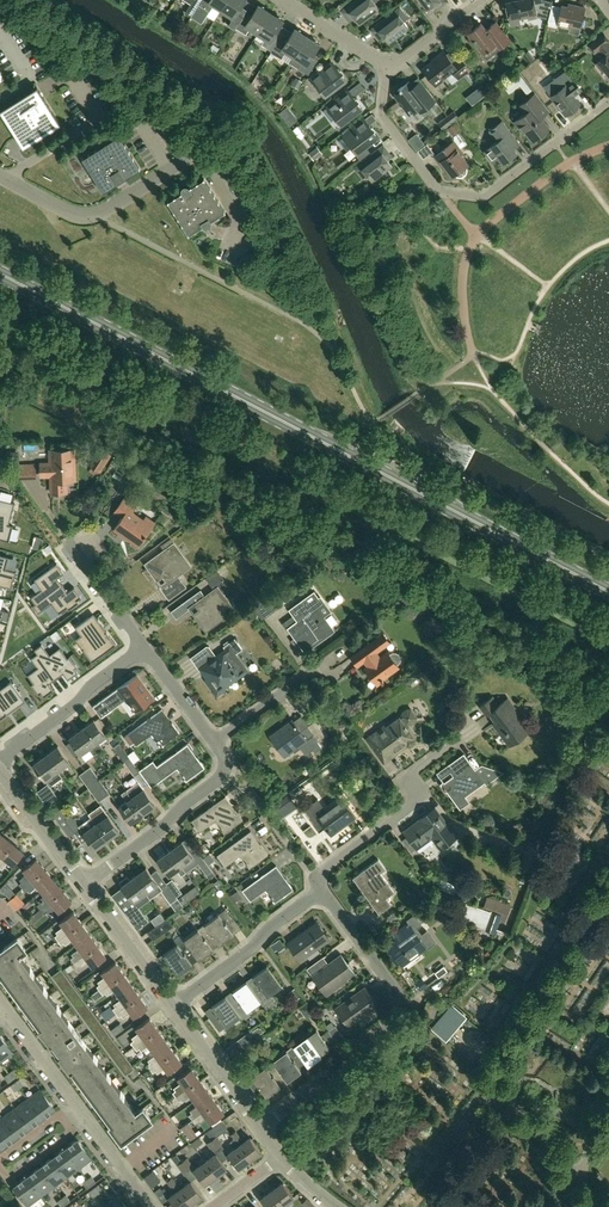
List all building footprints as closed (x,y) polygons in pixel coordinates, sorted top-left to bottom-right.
[(191,17),(201,0),(185,0),(190,4),(186,11),(188,12),(187,14),(191,17)] [(221,10),(227,0),(201,0),(191,17),(201,23),(213,5),(221,10)] [(221,10),(229,15),(225,21),(235,28),(243,15),(248,8),(242,5),(245,0),(227,0),(221,10)] [(372,0),(355,0),(341,11),(346,17),(351,14),(359,25),(379,9),(372,0)] [(447,0),(419,0),(427,10),(438,2),(441,6),(448,1),(447,0)] [(519,18),(527,16),(528,19),(539,17),(546,18),(549,5),(550,2),(543,0),(543,1),(542,1),(533,3),(533,0),(522,0),(506,3),(510,26),(520,24),(519,18)] [(561,5),(561,6),(552,4),(551,5),(547,25),(556,27),(557,24),(570,27),(570,24),(580,26),(585,7),(574,5),(573,8),(561,5)] [(243,15),(235,28),(246,34),(250,28),(257,33),(270,13),(258,5),(249,19),(243,15)] [(408,28),(404,21),(409,17),(400,6),(395,10),(370,29),(375,36),(380,33),(388,43),(408,28)] [(261,44),(272,51),(280,39),(274,35),(283,21),(270,13),(257,33),(265,38),(261,44)] [(510,40),(500,26),(496,21),(486,29),(481,23),(471,30),(470,37),(486,59),(510,40)] [(285,42),(280,39),(272,51),(271,52),(281,59),(286,52),(294,57),(307,36),(294,28),(285,42)] [(603,34),(589,45),(594,53),(599,49),(605,57),(600,61),(605,68),(604,70),(608,77),(608,44),(608,42),(608,41),(603,34)] [(307,36),(294,57),(290,63),(308,75),(316,62),(310,58),(319,44),(307,36)] [(444,76),(451,70),(457,78),(469,69),(460,57),(452,63),(444,51),(436,57),(436,58),(422,69),(435,85),(446,77),(444,76)] [(527,51),(523,55),(529,63),(533,59),(527,51)] [(573,54),(565,60),(569,66),(577,60),(573,54)] [(325,95),(328,93),(345,80),(339,71),(340,70),(338,68),(337,69),(332,62),(312,78),(325,95)] [(582,90),(579,86),(567,71),(561,75),(564,79),(555,86),(558,90),(550,96),(565,115),(571,111),(573,112),(578,108),(577,106),(579,104),(573,97),(582,90)] [(532,89),(525,80),(520,84),(526,93),(532,89)] [(420,113),(428,107),(435,102),(419,82),(412,86),(408,81),(399,88),(402,92),(396,97),(410,115),(417,109),(420,113)] [(360,82),(348,91),(328,106),(337,118),(341,118),(344,122),(361,108),(354,100),(356,99),(353,96),(365,88),(360,82)] [(482,84),(466,96),(472,104),(488,92),(482,84)] [(61,124),(44,97),(37,87),(0,110),(16,136),(23,147),(61,124)] [(548,112),(544,108),(534,94),(518,106),(524,113),(514,121),(522,131),(525,129),(533,140),(548,128),(540,118),(548,112)] [(448,116),(452,121),(458,117),(454,111),(448,116)] [(371,127),(369,125),(376,119),(372,113),(363,119),(343,135),(344,136),(339,140),(347,150),(351,147),(355,153),(359,150),(366,145),(377,137),(370,128),(371,127)] [(448,116),(439,123),(443,128),(452,121),(448,116)] [(491,162),(498,157),(503,163),(516,153),(508,143),(515,138),(502,121),(489,131),(497,141),(483,152),(491,162)] [(453,136),(459,131),(453,123),(447,128),(453,136)] [(423,144),(415,134),(407,140),(415,150),(423,144)] [(101,189),(102,192),(114,184),(140,169),(119,135),(81,159),(101,189)] [(434,156),(440,164),(441,165),(442,164),(443,164),(453,176),(454,174),(457,176),(461,177),(463,176),(466,174),(467,172),(467,168),(466,166),(467,164),(460,155),(462,153),(453,141),(434,156)] [(361,179),(367,175),(372,181),(392,166),(384,155),(388,151),(383,145),(358,164),(353,168),(361,179)] [(359,150),(355,153),(360,159),(370,151),(366,145),(359,150)] [(318,147),(309,153),(314,159),(323,153),(318,147)] [(168,201),(189,235),(200,228),(202,226),(204,227),(206,228),(208,228),(209,227),(211,226),(211,224),(211,220),(225,211),(204,178),(190,187),(188,186),(186,185),(184,185),(183,186),(182,187),(181,188),(181,190),(182,192),(168,201)] [(106,443),(98,456),(91,466),(99,471),(114,449),(106,443)] [(74,481),(73,450),(50,450),(50,464),(39,464),(40,476),(51,476),(51,492),(65,492),(65,481),(74,481)] [(114,457),(118,460),(128,466),(133,459),(117,450),(114,457)] [(19,476),(36,476),(36,463),(18,464),(19,476)] [(113,529),(138,546),(153,524),(143,517),(141,521),(130,513),(136,505),(124,496),(115,510),(123,516),(113,529)] [(9,541),(13,525),(9,524),(15,503),(0,499),(0,539),(9,541)] [(186,586),(181,580),(177,574),(189,565),(173,543),(145,563),(155,577),(161,572),(167,581),(159,586),(168,599),(186,586)] [(14,580),(16,571),(5,569),(9,557),(0,554),(0,576),(14,580)] [(41,589),(31,597),(35,604),(33,605),(34,606),(63,585),(58,577),(64,573),(57,563),(34,579),(41,589)] [(232,610),(222,595),(230,588),(223,578),(217,569),(206,578),(214,590),(205,596),(200,590),(171,611),(175,617),(195,603),(201,612),(195,616),(205,630),(232,610)] [(11,588),(13,580),(14,580),(0,576),(0,585),(11,588)] [(63,585),(34,606),(38,613),(52,603),(59,613),(67,607),(69,610),(79,602),(77,600),(81,597),(74,587),(68,591),(63,585)] [(295,625),(300,633),(290,640),(295,647),(301,648),(302,647),(304,650),(332,630),(312,603),(319,598),(314,591),(288,609),(293,615),(281,623),(287,631),(295,625)] [(88,617),(75,627),(88,645),(82,649),(92,662),(116,644),(98,620),(93,623),(88,617)] [(364,667),(375,682),(398,665),(400,663),(401,659),(401,656),(399,654),(396,652),(393,652),(391,653),(389,655),(387,652),(378,659),(374,653),(388,642),(381,634),(351,656),(357,665),(365,659),(369,664),(364,667)] [(245,670),(234,655),(242,649),(234,638),(223,646),(226,650),(216,657),(212,650),(209,646),(206,646),(190,657),(199,670),(207,664),(213,672),(205,678),(204,680),(216,696),(224,690),(225,688),(223,686),(245,670)] [(42,644),(35,649),(56,678),(63,673),(68,679),(78,672),(75,668),(77,667),(70,656),(67,658),(60,647),(50,655),(42,644)] [(38,667),(27,674),(33,683),(31,684),(39,695),(41,693),(44,697),(54,690),(49,683),(56,678),(35,649),(34,649),(37,653),(31,658),(38,667)] [(111,710),(126,698),(135,711),(154,697),(136,674),(103,699),(93,706),(101,717),(111,710)] [(19,706),(15,700),(21,696),(11,681),(0,689),(0,719),(19,706)] [(508,745),(528,731),(506,699),(498,705),(492,696),(480,705),(486,713),(489,711),(499,726),(496,728),(508,745)] [(179,732),(162,709),(128,733),(136,744),(151,733),(160,746),(179,732)] [(408,726),(406,727),(404,725),(406,723),(411,723),(414,721),(415,717),(410,709),(405,709),(402,712),(401,716),(385,727),(383,725),(365,738),(383,763),(394,754),(405,745),(406,745),(409,746),(414,743),(414,739),(413,737),(415,736),(408,726)] [(322,747),(317,741),(325,735),(315,722),(309,726),(301,716),(293,722),(292,720),(270,736),(284,756),(293,750),(295,752),(301,747),(308,752),(313,749),(315,752),(322,747)] [(98,741),(105,736),(104,735),(93,720),(81,729),(93,745),(98,752),(103,748),(98,741)] [(98,752),(93,745),(81,729),(69,738),(81,754),(89,748),(94,755),(98,752)] [(124,762),(130,757),(119,742),(113,747),(124,762)] [(151,787),(161,779),(177,768),(186,780),(204,767),(187,743),(156,765),(153,760),(139,770),(139,769),(138,770),(139,772),(140,771),(151,787)] [(57,771),(58,771),(70,762),(57,746),(45,755),(57,771)] [(473,789),(484,781),(486,784),(503,771),(483,764),(475,770),(463,753),(447,764),(454,774),(441,784),(455,803),(462,797),(457,790),(468,782),(473,789)] [(57,771),(45,755),(33,764),(45,780),(48,783),(36,791),(46,805),(58,797),(50,786),(62,777),(58,771),(57,771)] [(134,775),(139,772),(138,770),(139,769),(130,757),(124,762),(134,775)] [(94,784),(100,780),(90,766),(84,771),(94,784)] [(89,788),(94,784),(84,771),(79,774),(89,788)] [(100,780),(94,784),(103,797),(110,793),(100,780)] [(125,790),(130,797),(142,813),(155,804),(143,788),(138,781),(125,790)] [(94,784),(89,788),(98,801),(103,797),(94,784)] [(142,813),(130,797),(125,790),(121,793),(126,800),(118,806),(130,822),(142,813)] [(283,818),(298,807),(288,794),(273,805),(283,818)] [(242,819),(225,796),(191,821),(199,831),(214,820),(224,833),(242,819)] [(318,798),(303,809),(312,822),(320,817),(331,833),(353,817),(341,800),(327,810),(318,798)] [(90,817),(107,840),(119,830),(107,814),(100,804),(88,813),(91,817),(90,817)] [(65,818),(70,814),(64,806),(59,810),(65,818)] [(455,837),(444,822),(434,808),(404,830),(407,835),(416,847),(416,848),(431,837),(439,849),(455,837)] [(69,836),(80,828),(95,848),(107,840),(90,817),(79,825),(70,814),(65,818),(59,810),(58,809),(53,814),(69,836)] [(268,854),(251,830),(216,855),(225,867),(240,856),(249,868),(268,854)] [(11,844),(1,835),(0,836),(0,857),(11,844)] [(407,835),(402,839),(411,851),(416,847),(407,835)] [(181,841),(169,850),(181,867),(182,866),(186,872),(198,863),(207,875),(212,870),(194,846),(188,850),(181,841)] [(527,843),(519,866),(536,872),(544,848),(527,843)] [(7,862),(11,865),(22,852),(11,844),(0,857),(0,867),(2,869),(7,862)] [(182,866),(181,867),(169,850),(157,859),(169,875),(177,870),(181,876),(186,872),(182,866)] [(22,888),(44,869),(35,858),(22,869),(26,874),(19,879),(21,882),(19,884),(22,888)] [(353,878),(374,907),(378,914),(391,905),(386,898),(395,892),(380,872),(386,869),(379,859),(353,878)] [(293,889),(276,865),(242,890),(250,902),(266,890),(275,902),(293,889)] [(145,868),(133,877),(149,899),(161,890),(170,903),(178,898),(176,897),(166,883),(160,888),(145,868)] [(30,892),(36,886),(40,891),(53,880),(44,869),(22,888),(25,891),(28,889),(30,892)] [(121,886),(136,906),(125,914),(136,929),(147,921),(137,908),(149,899),(133,877),(130,879),(127,876),(119,882),(121,885),(121,886)] [(441,878),(438,886),(454,894),(457,885),(441,878)] [(166,883),(176,897),(182,892),(172,879),(166,883)] [(40,908),(61,890),(53,880),(40,891),(44,895),(37,900),(39,903),(37,905),(40,908)] [(48,913),(54,908),(58,912),(71,901),(61,890),(40,908),(43,913),(46,910),(48,913)] [(461,915),(466,902),(453,897),(451,903),(452,903),(449,911),(461,915)] [(483,908),(492,911),(503,915),(506,917),(511,905),(487,897),(483,908)] [(492,911),(483,908),(466,902),(461,915),(459,920),(485,929),(492,911)] [(212,935),(219,945),(234,934),(227,925),(233,920),(226,910),(205,925),(212,935)] [(498,929),(503,915),(492,911),(485,929),(496,933),(498,929)] [(58,940),(81,923),(72,912),(58,922),(62,927),(56,931),(57,934),(55,936),(58,940)] [(398,941),(389,948),(401,965),(426,946),(427,948),(435,942),(426,930),(422,933),(417,927),(421,925),(413,914),(406,919),(409,923),(397,932),(393,935),(398,941)] [(147,932),(153,940),(173,926),(167,917),(147,932)] [(329,939),(317,922),(288,943),(300,960),(329,939)] [(65,945),(71,940),(75,945),(89,935),(81,923),(58,940),(61,944),(63,942),(65,945)] [(212,935),(205,925),(184,940),(191,951),(198,960),(213,950),(206,940),(212,935)] [(74,962),(97,946),(89,935),(75,945),(78,949),(71,954),(73,956),(71,958),(74,962)] [(112,1124),(110,1125),(121,1140),(150,1119),(142,1108),(136,1112),(35,975),(19,954),(25,949),(17,938),(0,951),(0,974),(1,973),(46,1035),(44,1036),(50,1045),(51,1044),(59,1055),(58,1056),(65,1065),(67,1063),(112,1124)] [(191,951),(184,940),(163,955),(178,975),(192,965),(185,955),(191,951)] [(81,966),(87,962),(91,968),(105,958),(97,946),(74,962),(76,966),(79,964),(81,966)] [(307,968),(312,976),(325,995),(343,982),(342,980),(353,972),(340,954),(328,964),(323,956),(307,968)] [(100,990),(123,974),(115,962),(101,972),(104,977),(97,981),(99,984),(97,986),(99,989),(100,990)] [(276,1004),(269,994),(281,985),(266,965),(252,975),(259,985),(252,990),(260,1001),(260,1000),(267,1010),(276,1004)] [(444,966),(435,972),(438,977),(447,971),(444,966)] [(107,995),(114,990),(117,995),(131,985),(123,974),(100,990),(99,989),(91,995),(95,1000),(103,995),(103,994),(105,992),(107,995)] [(238,1000),(231,1005),(239,1016),(243,1021),(250,1016),(247,1011),(260,1001),(252,990),(245,980),(231,991),(238,1000)] [(116,1013),(139,996),(131,985),(117,995),(120,999),(113,1004),(115,1006),(113,1008),(116,1013)] [(352,998),(336,1009),(350,1028),(367,1014),(366,1013),(377,1005),(364,988),(351,997),(352,998)] [(123,1017),(130,1012),(133,1017),(147,1007),(139,996),(116,1013),(118,1016),(121,1014),(123,1017)] [(219,1031),(239,1016),(231,1005),(224,996),(211,1005),(218,1015),(211,1020),(219,1031)] [(307,1002),(301,1006),(307,1016),(313,1011),(307,1002)] [(431,1028),(446,1041),(447,1040),(467,1017),(452,1004),(431,1028)] [(134,1046),(157,1029),(149,1018),(135,1028),(138,1033),(132,1038),(133,1040),(131,1042),(134,1046)] [(125,1028),(120,1021),(110,1028),(115,1035),(125,1028)] [(344,1037),(335,1026),(328,1031),(337,1042),(344,1037)] [(141,1051),(148,1046),(151,1050),(165,1040),(157,1029),(134,1046),(137,1050),(139,1048),(141,1051)] [(316,1029),(293,1046),(300,1056),(307,1066),(320,1056),(320,1055),(330,1048),(316,1029)] [(255,1038),(251,1031),(244,1036),(249,1043),(255,1038)] [(13,1052),(0,1034),(0,1062),(13,1052)] [(150,1068),(173,1051),(165,1040),(151,1050),(155,1055),(148,1060),(150,1063),(147,1065),(150,1068)] [(241,1048),(236,1041),(230,1046),(235,1053),(241,1048)] [(293,1046),(272,1061),(279,1071),(287,1081),(300,1071),(293,1061),(300,1056),(293,1046)] [(157,1073),(164,1068),(167,1073),(181,1063),(173,1051),(150,1068),(153,1073),(155,1071),(157,1073)] [(273,1076),(279,1071),(272,1061),(254,1074),(249,1068),(242,1074),(249,1084),(254,1080),(266,1096),(280,1086),(273,1076)] [(173,1092),(176,1096),(199,1080),(191,1068),(177,1078),(181,1083),(174,1088),(175,1090),(173,1092)] [(13,1070),(8,1073),(13,1079),(17,1076),(13,1070)] [(8,1082),(13,1079),(8,1073),(4,1076),(8,1082)] [(14,1082),(19,1088),(24,1085),(19,1078),(14,1082)] [(207,1091),(199,1080),(176,1096),(179,1100),(181,1098),(183,1101),(190,1096),(193,1101),(207,1091)] [(14,1091),(19,1088),(14,1082),(10,1085),(14,1091)] [(27,1099),(41,1118),(54,1108),(40,1089),(27,1099)] [(192,1119),(215,1102),(207,1091),(193,1101),(197,1106),(190,1111),(192,1113),(189,1115),(192,1119)] [(29,1127),(41,1118),(27,1099),(15,1108),(29,1127)] [(223,1114),(215,1102),(192,1119),(195,1123),(197,1121),(199,1123),(206,1119),(209,1123),(210,1123),(219,1116),(223,1114)] [(16,1137),(29,1127),(15,1108),(2,1118),(16,1137)] [(219,1116),(210,1123),(213,1126),(222,1120),(219,1116)] [(3,1146),(16,1137),(2,1118),(0,1119),(0,1142),(3,1146)] [(221,1121),(211,1128),(217,1136),(227,1129),(221,1121)] [(188,1123),(181,1128),(184,1132),(185,1132),(191,1127),(188,1123)] [(236,1131),(230,1134),(236,1142),(241,1138),(236,1131)] [(217,1147),(222,1143),(217,1136),(211,1139),(217,1147)] [(238,1145),(249,1160),(260,1152),(250,1137),(238,1145)] [(64,1149),(78,1168),(91,1158),(77,1139),(64,1149)] [(212,1151),(217,1147),(211,1139),(206,1143),(212,1151)] [(249,1160),(238,1145),(227,1154),(237,1168),(249,1160)] [(65,1177),(78,1168),(64,1149),(51,1158),(65,1177)] [(226,1167),(219,1158),(216,1153),(205,1162),(215,1175),(226,1167)] [(182,1161),(187,1168),(192,1165),(187,1157),(182,1161)] [(205,1162),(202,1157),(197,1160),(200,1165),(194,1170),(204,1184),(215,1175),(205,1162)] [(52,1186),(65,1177),(51,1158),(38,1167),(52,1186)] [(182,1161),(177,1165),(182,1172),(187,1168),(182,1161)] [(26,1177),(40,1196),(52,1186),(38,1167),(26,1177)] [(91,1176),(86,1179),(91,1185),(95,1182),(91,1176)] [(467,1176),(461,1183),(474,1193),(479,1187),(467,1176)] [(27,1205),(40,1196),(26,1177),(13,1186),(27,1205)] [(172,1178),(167,1182),(172,1189),(177,1185),(172,1178)] [(87,1188),(91,1185),(86,1179),(82,1182),(87,1188)] [(184,1185),(179,1189),(190,1203),(201,1195),(190,1181),(184,1185)] [(287,1201),(293,1197),(283,1182),(272,1190),(282,1205),(284,1206),(288,1206),(291,1205),(287,1201)] [(102,1191),(97,1185),(93,1188),(97,1194),(102,1191)] [(97,1194),(93,1188),(88,1191),(93,1197),(97,1194)] [(190,1203),(179,1189),(168,1197),(175,1206),(185,1206),(190,1203)] [(282,1205),(272,1190),(261,1199),(267,1206),(279,1206),(282,1205)] [(65,1195),(61,1198),(66,1204),(70,1201),(65,1195)] [(107,1206),(127,1206),(118,1195),(105,1205),(107,1206)] [(66,1204),(61,1198),(56,1201),(61,1206),(62,1206),(66,1204)] [(306,1198),(301,1203),(306,1206),(311,1206),(313,1205),(306,1198)]
